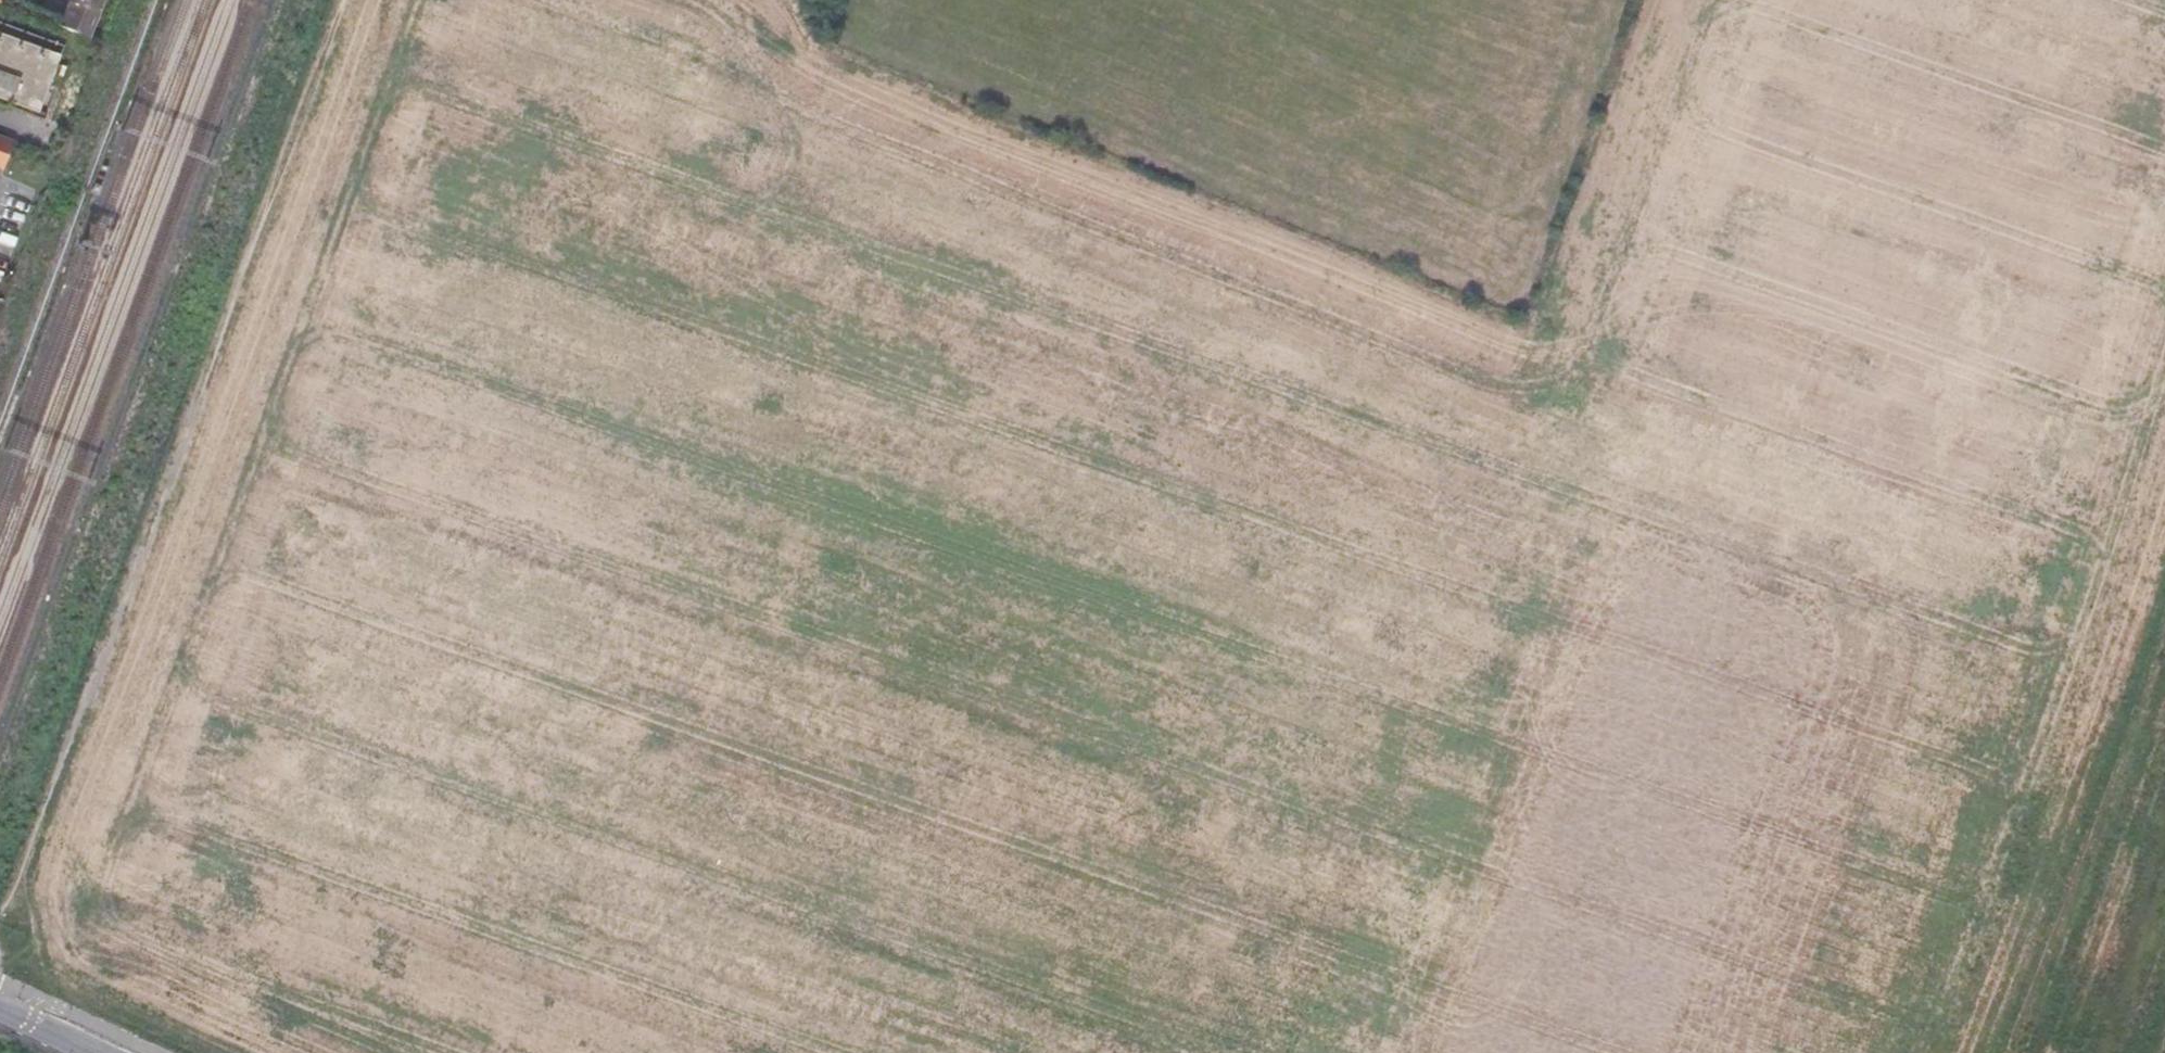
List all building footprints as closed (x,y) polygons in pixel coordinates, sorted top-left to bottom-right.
[(32,120),(55,61),(0,40),(0,108),(32,120)] [(0,136),(0,169),(8,172),(19,144),(0,136)]
